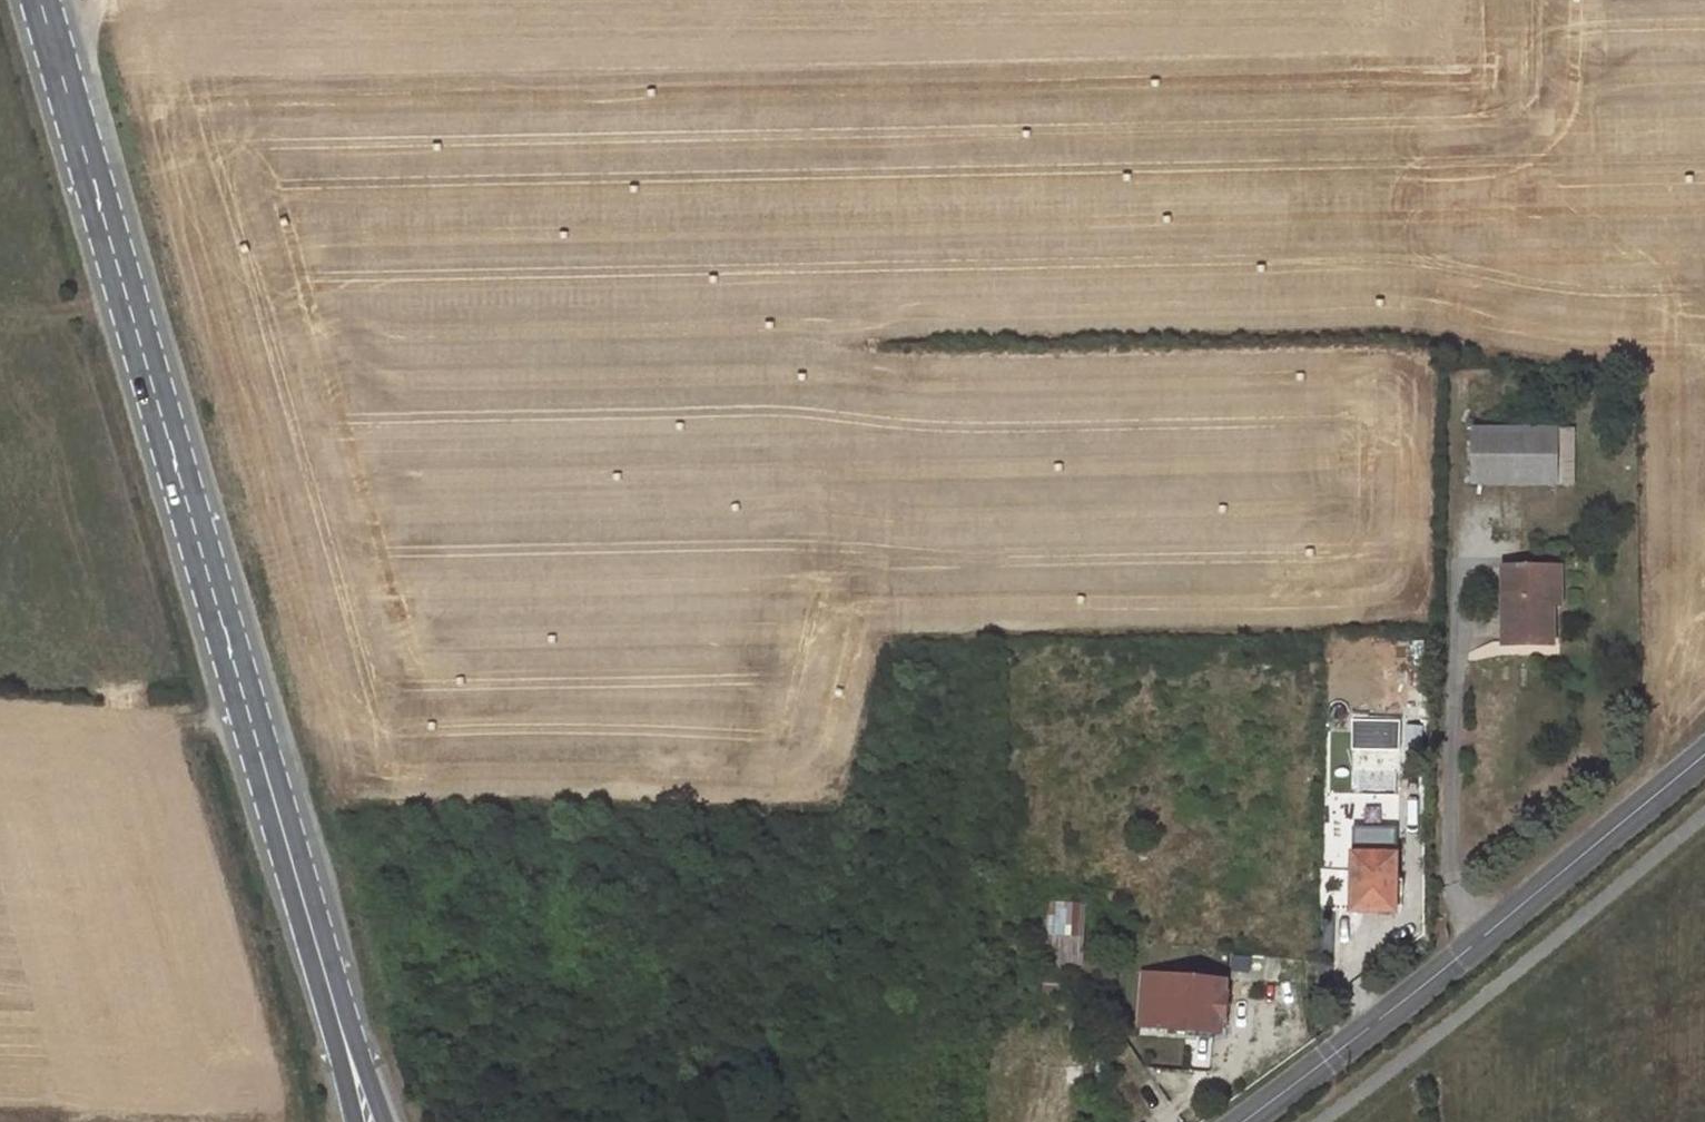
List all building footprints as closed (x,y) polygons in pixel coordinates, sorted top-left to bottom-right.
[(1554,484),(1554,429),(1472,429),(1472,484),(1554,484)] [(1571,429),(1554,429),(1554,484),(1571,484),(1571,429)] [(1556,565),(1544,566),(1545,603),(1551,603),(1557,603),(1556,565)] [(1544,566),(1499,566),(1501,644),(1552,643),(1551,603),(1545,603),(1544,566)] [(1399,856),(1353,853),(1351,907),(1397,908),(1399,856)] [(1087,936),(1088,903),(1055,902),(1054,935),(1087,936)] [(1221,979),(1141,974),(1136,1022),(1217,1028),(1221,979)]
